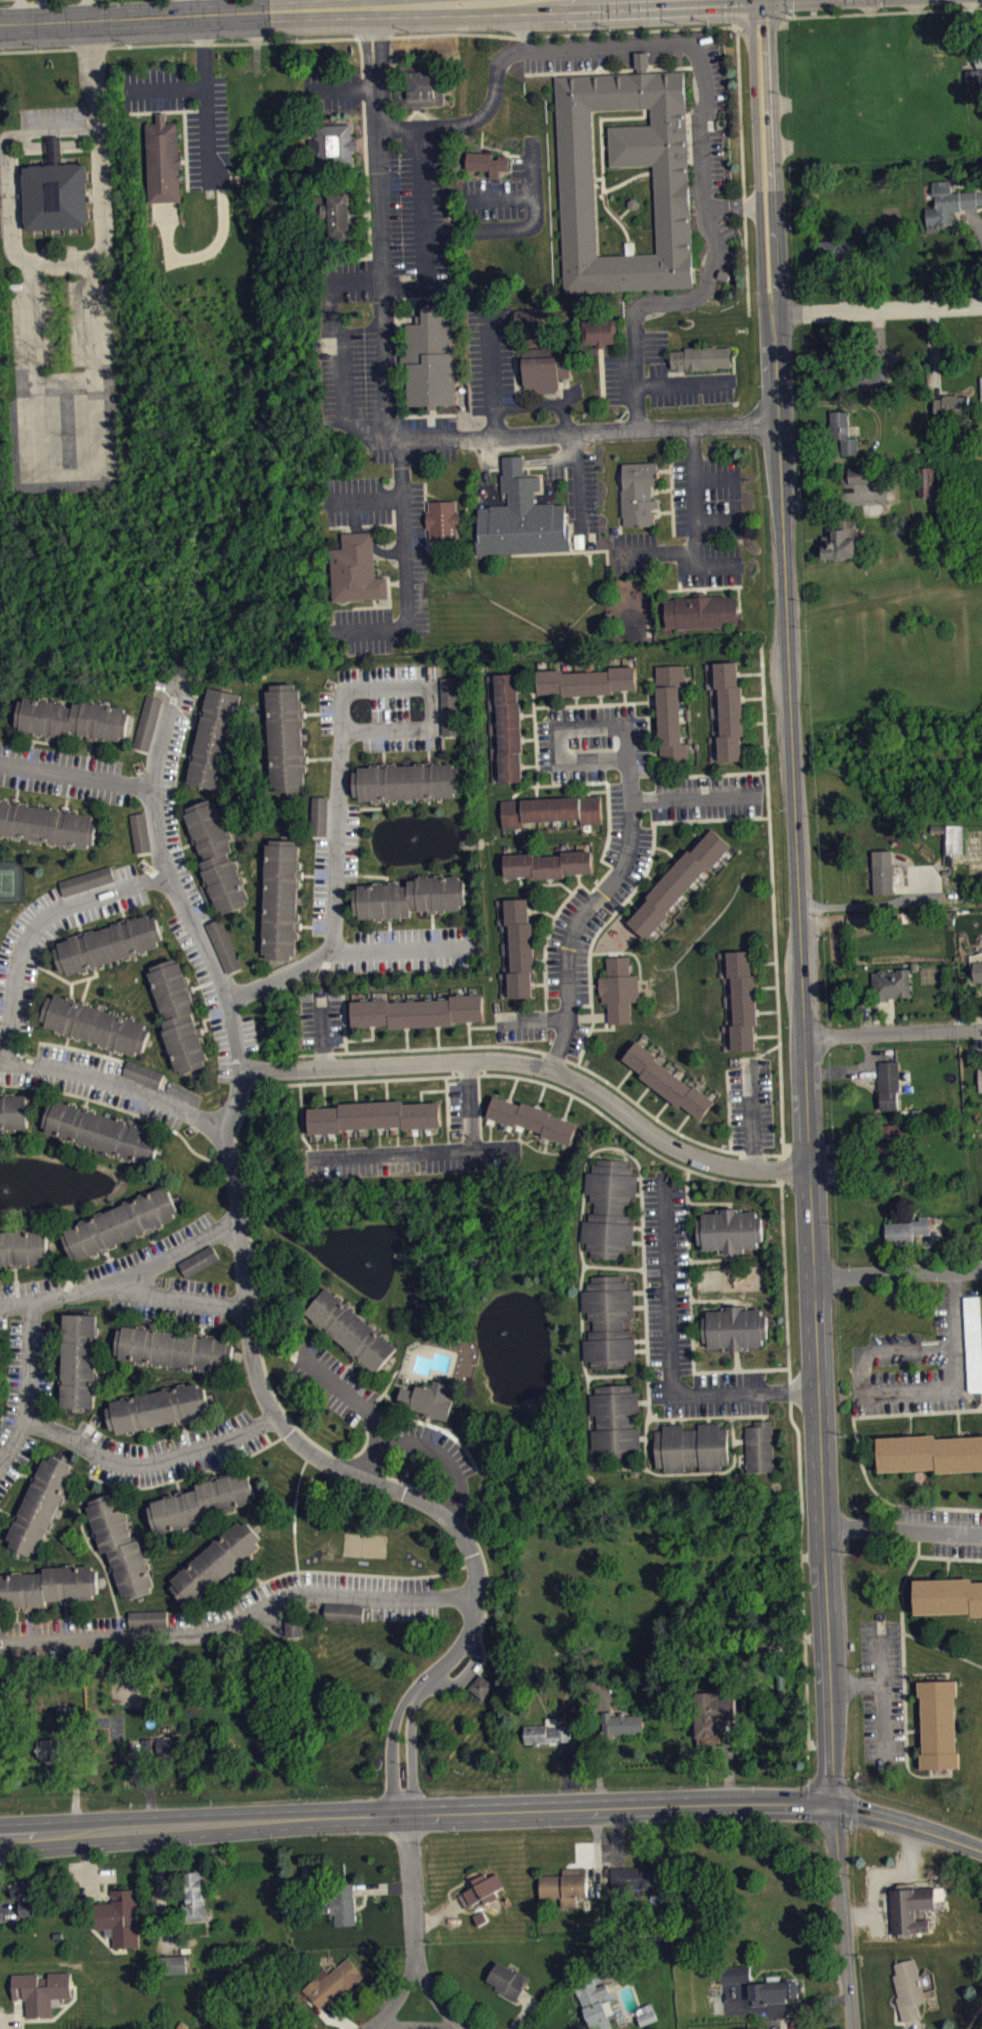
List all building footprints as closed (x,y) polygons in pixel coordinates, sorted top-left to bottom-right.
[(966,85),(980,85),(980,76),(981,76),(981,47),(975,48),(976,69),(965,69),(966,85)] [(402,106),(402,103),(394,100),(393,94),(399,89),(398,69),(400,64),(439,62),(443,67),(443,103),(423,105),(419,109),(415,110),(411,106),(407,106),(405,108),(402,106)] [(555,76),(684,70),(693,287),(564,292),(555,76)] [(146,122),(150,202),(181,201),(180,165),(182,165),(182,157),(179,157),(178,121),(167,122),(167,113),(157,113),(157,122),(146,122)] [(316,124),(317,136),(315,136),(315,138),(310,139),(311,156),(318,156),(319,172),(357,171),(356,149),(368,148),(367,128),(351,128),(351,123),(316,124)] [(23,166),(26,228),(91,226),(87,163),(63,164),(61,136),(47,136),(48,165),(23,166)] [(467,151),(466,168),(489,170),(489,177),(498,178),(499,169),(509,170),(509,156),(498,155),(498,159),(492,159),(492,153),(467,151)] [(976,193),(981,193),(981,204),(977,204),(977,207),(960,208),(960,210),(955,210),(955,215),(952,216),(952,224),(945,224),(945,229),(927,230),(925,208),(937,207),(936,195),(932,195),(932,180),(951,179),(952,192),(976,191),(976,193)] [(349,194),(329,194),(329,203),(321,204),(321,222),(331,222),(331,238),(350,238),(349,194)] [(635,198),(631,198),(629,201),(628,205),(630,207),(631,209),(635,209),(638,206),(638,201),(635,198)] [(819,240),(819,264),(856,263),(856,239),(819,240)] [(719,268),(729,272),(726,281),(716,277),(719,268)] [(405,303),(451,302),(453,403),(407,404),(405,303)] [(515,310),(516,319),(514,321),(515,330),(542,328),(541,325),(547,324),(547,321),(552,321),(551,311),(544,312),(543,308),(515,310)] [(582,320),(583,344),(596,344),(596,347),(604,347),(604,343),(618,343),(617,319),(582,320)] [(671,350),(671,368),(675,368),(675,370),(684,370),(684,367),(686,367),(686,371),(717,368),(718,366),(731,366),(730,347),(716,347),(716,345),(686,347),(686,350),(671,350)] [(524,383),(529,388),(534,388),(539,393),(556,392),(559,388),(559,381),(562,381),(562,377),(568,377),(570,375),(569,356),(552,346),(528,348),(523,353),(524,383)] [(834,366),(836,390),(867,388),(867,382),(888,382),(887,363),(872,364),(871,357),(846,359),(847,365),(834,366)] [(933,415),(943,415),(942,412),(968,411),(968,394),(957,395),(957,393),(941,393),(942,397),(933,397),(933,415)] [(936,403),(936,422),(971,422),(970,402),(936,403)] [(831,410),(849,410),(849,437),(859,437),(858,454),(842,454),(841,438),(831,438),(830,422),(831,410)] [(477,555),(474,516),(479,516),(479,507),(490,507),(490,504),(509,505),(508,492),(502,492),(501,474),(504,473),(503,455),(522,454),(523,473),(527,473),(529,476),(540,475),(541,490),(536,490),(536,502),(554,501),(554,505),(566,504),(567,522),(570,524),(572,550),(477,555)] [(624,462),(625,488),(623,488),(624,515),(626,515),(627,525),(655,525),(654,508),(659,508),(658,499),(653,499),(652,485),(661,485),(660,477),(657,477),(657,462),(624,462)] [(849,468),(849,483),(872,483),(871,467),(849,468)] [(937,503),(936,474),(921,474),(921,504),(937,503)] [(429,501),(457,500),(456,510),(459,511),(461,526),(457,527),(458,537),(431,537),(430,529),(427,529),(427,511),(430,511),(429,501)] [(823,557),(834,557),(836,560),(843,560),(846,557),(856,557),(856,537),(857,537),(856,516),(841,517),(841,528),(833,528),(832,535),(822,535),(823,557)] [(330,549),(333,601),(386,598),(386,577),(376,577),(373,532),(342,533),(343,548),(330,549)] [(666,598),(667,627),(739,624),(737,596),(727,596),(727,594),(709,595),(709,591),(694,591),(695,595),(677,596),(677,598),(666,598)] [(736,661),(715,662),(716,686),(719,689),(722,735),(718,735),(719,761),(742,760),(741,747),(740,735),(745,735),(744,723),(743,698),(742,686),(740,685),(738,681),(737,673),(736,661)] [(684,664),(657,666),(658,691),(659,701),(660,730),(662,752),(663,766),(690,765),(688,742),(683,743),(680,686),(685,685),(684,664)] [(537,670),(538,692),(551,692),(563,692),(563,696),(576,695),(601,694),(613,693),(613,690),(625,689),(637,689),(635,665),(610,666),(611,670),(563,672),(563,669),(537,670)] [(495,674),(500,780),(523,781),(522,765),(521,753),(523,750),(523,738),(521,714),(521,703),(518,692),(518,689),(521,686),(520,673),(495,674)] [(441,677),(444,734),(460,734),(458,676),(441,677)] [(270,684),(295,683),(295,688),(300,688),(300,700),(303,700),(303,714),(304,726),(302,726),(303,744),(306,745),(306,758),(306,772),(304,773),(305,784),(301,785),(301,790),(277,792),(276,787),(272,787),(271,774),(269,774),(268,749),(270,748),(269,729),(266,729),(265,703),(267,703),(266,691),(271,690),(270,684)] [(210,687),(205,709),(207,710),(205,715),(203,715),(194,753),(196,754),(195,760),(193,759),(188,782),(221,790),(243,694),(210,687)] [(147,695),(134,746),(148,750),(162,699),(154,697),(147,695)] [(20,700),(16,725),(20,725),(20,730),(44,733),(44,737),(48,737),(52,738),(52,735),(71,737),(72,732),(88,735),(88,739),(92,739),(96,740),(97,737),(121,741),(122,737),(127,737),(131,712),(127,711),(127,707),(75,699),(74,707),(68,707),(68,704),(25,697),(24,701),(20,700)] [(353,772),(354,796),(359,796),(359,799),(372,799),(372,801),(381,801),(381,799),(387,799),(389,799),(389,800),(398,800),(399,798),(418,798),(418,799),(426,799),(426,797),(435,797),(435,799),(443,799),(443,797),(455,796),(456,792),(462,791),(460,767),(455,767),(455,763),(432,764),(432,766),(429,766),(427,766),(427,764),(387,766),(387,768),(384,768),(381,768),(381,766),(359,767),(359,771),(353,772)] [(312,795),(327,796),(327,803),(326,835),(311,834),(312,795)] [(501,800),(502,827),(524,826),(524,821),(581,819),(581,824),(602,823),(601,795),(589,795),(537,798),(513,799),(501,800)] [(210,798),(187,808),(189,812),(185,814),(194,838),(196,837),(199,843),(197,844),(204,860),(201,861),(204,870),(201,871),(206,881),(208,880),(210,885),(208,886),(219,910),(222,910),(224,913),(247,903),(247,899),(250,897),(244,884),(245,881),(236,860),(234,861),(231,857),(229,853),(232,850),(229,842),(231,841),(231,839),(233,837),(230,829),(232,828),(229,821),(225,823),(216,801),(212,803),(210,798)] [(88,848),(90,844),(95,844),(99,821),(94,820),(95,815),(68,811),(68,814),(65,813),(63,813),(63,810),(18,803),(18,806),(15,805),(13,804),(13,801),(0,799),(0,833),(88,848)] [(129,814),(135,852),(151,850),(146,812),(129,814)] [(961,823),(961,852),(948,852),(943,852),(943,831),(930,831),(930,823),(961,823)] [(713,828),(731,845),(711,868),(708,867),(667,912),(669,914),(649,939),(628,921),(641,907),(649,898),(647,895),(658,883),(679,860),(689,849),(691,851),(702,840),(713,828)] [(266,843),(266,859),(264,859),(264,867),(266,868),(266,876),(263,876),(263,884),(265,884),(264,912),(261,912),(261,920),(263,921),(263,930),(261,930),(261,938),(263,938),(263,954),(266,954),(266,958),(290,958),(292,955),(296,954),(296,940),(298,940),(298,930),(298,925),(299,912),(297,912),(297,888),(300,885),(300,879),(298,879),(298,877),(301,877),(301,875),(302,870),(299,870),(299,868),(301,869),(300,860),(298,860),(299,845),(296,845),(296,840),(270,839),(270,843),(266,843)] [(891,848),(893,892),(873,893),(871,849),(891,848)] [(504,854),(506,876),(520,876),(534,875),(535,879),(549,878),(564,878),(564,873),(578,872),(592,872),(592,849),(562,850),(562,855),(535,856),(535,853),(504,854)] [(111,865),(116,879),(64,895),(59,881),(111,865)] [(353,889),(354,914),(359,914),(359,918),(385,917),(385,919),(389,920),(393,920),(393,916),(402,916),(402,914),(409,914),(410,910),(427,910),(427,912),(431,912),(435,912),(435,909),(461,908),(461,904),(465,903),(463,879),(460,879),(459,875),(417,876),(417,880),(408,880),(408,885),(402,885),(402,882),(386,883),(357,885),(357,888),(353,889)] [(510,996),(532,996),(532,983),(531,972),(535,972),(534,958),(533,922),(529,919),(528,910),(527,898),(505,898),(506,923),(508,925),(511,971),(508,971),(510,996)] [(54,949),(61,972),(65,970),(67,974),(93,965),(158,945),(158,941),(163,939),(155,916),(151,918),(150,913),(130,919),(129,916),(119,919),(120,922),(86,932),(85,930),(76,933),(77,936),(57,943),(59,947),(54,949)] [(205,924),(226,972),(242,965),(220,917),(205,924)] [(752,950),(727,952),(728,976),(731,978),(734,1024),(731,1024),(731,1049),(755,1048),(754,1035),(754,1025),(756,1023),(757,1011),(757,994),(755,994),(755,990),(755,987),(755,974),(751,975),(751,963),(752,950)] [(606,957),(628,956),(630,975),(637,974),(639,1001),(630,1001),(630,1022),(613,1023),(608,1023),(608,1002),(603,1003),(602,995),(600,995),(599,976),(608,976),(606,957)] [(182,1073),(207,1065),(205,1061),(209,1060),(201,1036),(204,1035),(202,1030),(201,1026),(197,1026),(196,1024),(199,1023),(198,1019),(195,1021),(192,1012),(194,1011),(192,1003),(194,1002),(191,993),(194,991),(193,987),(192,983),(188,985),(180,961),(176,962),(174,958),(151,967),(152,971),(148,973),(162,1013),(164,1012),(167,1019),(162,1021),(165,1029),(163,1030),(177,1071),(181,1070),(182,1073)] [(974,981),(981,981),(981,961),(974,961),(974,981)] [(909,968),(910,996),(900,996),(900,998),(889,998),(889,1001),(873,1001),(872,972),(878,972),(880,969),(885,968),(887,971),(897,971),(897,968),(909,968)] [(48,996),(41,1020),(46,1021),(45,1025),(63,1032),(63,1035),(68,1036),(73,1038),(74,1035),(107,1046),(106,1049),(110,1050),(116,1052),(117,1049),(135,1055),(137,1051),(142,1052),(150,1030),(144,1028),(146,1023),(81,1002),(55,993),(54,998),(48,996)] [(352,1001),(353,1026),(372,1024),(389,1024),(390,1027),(407,1026),(437,1025),(454,1024),(454,1021),(469,1020),(484,1020),(482,994),(450,996),(450,999),(390,1002),(390,999),(352,1001)] [(622,1058),(632,1067),(641,1074),(639,1076),(649,1084),(669,1099),(679,1107),(681,1104),(691,1111),(701,1118),(715,1100),(695,1085),(692,1087),(655,1059),(656,1055),(636,1040),(622,1058)] [(123,1075),(127,1062),(128,1060),(164,1073),(158,1088),(123,1075)] [(898,1060),(900,1089),(897,1089),(898,1109),(880,1110),(878,1079),(880,1078),(879,1061),(898,1060)] [(28,1127),(0,1128),(0,1097),(5,1097),(5,1095),(27,1094),(28,1127)] [(494,1096),(487,1116),(492,1118),(509,1124),(514,1126),(518,1124),(522,1125),(537,1130),(543,1132),(542,1135),(548,1137),(567,1144),(570,1145),(577,1123),(563,1118),(551,1114),(552,1111),(537,1106),(523,1101),(521,1104),(508,1100),(494,1096)] [(50,1102),(44,1125),(47,1127),(46,1131),(153,1166),(165,1134),(134,1124),(133,1127),(130,1125),(128,1125),(128,1123),(87,1109),(86,1111),(83,1110),(81,1109),(82,1107),(57,1099),(55,1103),(50,1102)] [(308,1108),(309,1134),(317,1133),(342,1133),(342,1129),(347,1129),(366,1128),(379,1127),(397,1126),(403,1126),(403,1128),(415,1128),(431,1127),(441,1126),(440,1101),(421,1102),(403,1103),(403,1100),(387,1101),(356,1103),(339,1103),(340,1106),(325,1107),(308,1108)] [(901,1123),(903,1175),(888,1175),(887,1159),(874,1159),(873,1141),(879,1141),(879,1123),(901,1123)] [(598,1157),(628,1159),(629,1165),(632,1165),(634,1174),(637,1175),(637,1177),(636,1193),(635,1197),(631,1197),(631,1204),(626,1204),(625,1215),(629,1215),(631,1223),(634,1224),(634,1226),(633,1241),(632,1244),(628,1244),(627,1253),(622,1253),(621,1258),(592,1256),(592,1251),(587,1250),(588,1242),(580,1241),(581,1219),(589,1220),(589,1212),(594,1213),(595,1202),(590,1201),(591,1194),(585,1193),(586,1171),(592,1171),(593,1163),(598,1164),(598,1157)] [(62,1235),(72,1258),(76,1256),(77,1260),(99,1250),(101,1252),(109,1248),(108,1246),(145,1230),(147,1233),(155,1229),(153,1227),(175,1217),(174,1213),(179,1210),(169,1189),(165,1190),(163,1187),(65,1229),(67,1233),(62,1235)] [(698,1219),(698,1243),(703,1245),(704,1248),(719,1249),(719,1252),(731,1251),(744,1251),(744,1248),(758,1247),(758,1241),(763,1241),(762,1216),(757,1217),(757,1210),(743,1211),(741,1208),(730,1208),(717,1209),(718,1212),(703,1213),(703,1219),(698,1219)] [(885,1223),(886,1244),(913,1243),(913,1234),(931,1233),(930,1215),(920,1216),(920,1220),(912,1220),(912,1222),(885,1223)] [(10,1265),(11,1267),(19,1267),(19,1264),(44,1262),(44,1259),(48,1259),(47,1234),(44,1234),(44,1230),(0,1232),(0,1265),(10,1265)] [(178,1263),(187,1277),(220,1257),(211,1244),(178,1263)] [(180,1268),(186,1284),(222,1268),(215,1253),(180,1268)] [(591,1276),(592,1282),(587,1282),(587,1290),(583,1290),(583,1311),(588,1311),(589,1319),(594,1319),(594,1331),(589,1331),(589,1339),(584,1339),(585,1359),(591,1358),(592,1367),(630,1367),(629,1358),(635,1358),(635,1350),(635,1340),(635,1337),(630,1337),(630,1329),(625,1329),(625,1318),(628,1318),(629,1309),(633,1309),(633,1306),(632,1291),(632,1288),(628,1288),(627,1281),(624,1281),(622,1274),(591,1276)] [(327,1287),(397,1348),(377,1375),(358,1358),(359,1357),(356,1354),(355,1356),(327,1331),(328,1329),(324,1326),(321,1328),(304,1312),(327,1287)] [(966,1304),(969,1400),(981,1399),(981,1313),(981,1304),(966,1304)] [(703,1341),(703,1317),(708,1317),(707,1311),(728,1310),(728,1306),(735,1306),(741,1306),(742,1309),(761,1308),(762,1314),(767,1314),(767,1339),(763,1339),(763,1345),(749,1345),(749,1349),(737,1349),(722,1350),(722,1347),(708,1347),(708,1341),(703,1341)] [(63,1314),(97,1315),(95,1406),(61,1406),(61,1384),(64,1384),(64,1379),(62,1379),(63,1341),(65,1341),(66,1335),(63,1335),(63,1314)] [(118,1328),(115,1353),(120,1354),(118,1358),(229,1373),(233,1341),(203,1335),(203,1338),(197,1337),(197,1335),(155,1329),(154,1331),(149,1331),(150,1329),(123,1325),(122,1329),(118,1328)] [(448,1420),(433,1416),(431,1417),(428,1416),(425,1415),(425,1413),(397,1404),(401,1386),(414,1390),(417,1384),(428,1387),(429,1385),(432,1386),(434,1379),(457,1386),(448,1420)] [(106,1408),(112,1430),(116,1429),(118,1433),(139,1429),(183,1419),(211,1413),(205,1387),(199,1388),(198,1382),(111,1401),(112,1407),(106,1408)] [(596,1385),(596,1393),(591,1393),(592,1414),(597,1414),(598,1429),(593,1429),(594,1450),(599,1450),(599,1458),(642,1456),(640,1437),(640,1427),(636,1427),(635,1414),(639,1414),(639,1401),(638,1391),(634,1391),(633,1383),(596,1385)] [(746,1426),(747,1440),(749,1471),(775,1470),(772,1419),(765,1419),(755,1420),(755,1425),(746,1426)] [(656,1429),(658,1467),(665,1467),(665,1472),(686,1471),(686,1466),(701,1466),(701,1471),(722,1470),(722,1465),(730,1465),(728,1426),(721,1427),(720,1422),(711,1422),(699,1422),(699,1428),(685,1428),(684,1423),(675,1423),(663,1424),(663,1428),(656,1429)] [(880,1471),(935,1468),(936,1472),(981,1470),(981,1435),(962,1436),(936,1438),(936,1434),(911,1435),(878,1437),(880,1471)] [(10,1546),(30,1556),(33,1551),(38,1553),(67,1488),(69,1489),(77,1472),(71,1470),(74,1464),(52,1455),(50,1459),(46,1457),(36,1476),(38,1476),(37,1479),(37,1482),(35,1480),(19,1515),(21,1516),(20,1518),(19,1521),(16,1519),(8,1538),(13,1541),(10,1546)] [(148,1507),(155,1530),(159,1529),(160,1533),(207,1520),(206,1515),(251,1502),(251,1497),(256,1496),(249,1470),(218,1478),(218,1480),(214,1481),(213,1479),(196,1484),(198,1489),(183,1493),(183,1495),(179,1496),(178,1494),(152,1502),(153,1505),(148,1507)] [(90,1501),(113,1493),(115,1497),(120,1495),(134,1540),(139,1539),(144,1556),(146,1555),(151,1568),(149,1569),(154,1584),(151,1586),(152,1590),(128,1599),(127,1595),(123,1596),(114,1571),(116,1571),(115,1565),(113,1566),(108,1551),(103,1553),(96,1537),(99,1536),(98,1531),(95,1532),(87,1506),(91,1505),(90,1501)] [(171,1587),(186,1604),(189,1601),(192,1604),(243,1560),(260,1545),(257,1542),(261,1538),(247,1521),(243,1524),(239,1520),(172,1580),(175,1583),(171,1587)] [(19,1608),(23,1605),(24,1610),(28,1609),(31,1609),(31,1606),(47,1605),(47,1600),(61,1600),(61,1604),(65,1603),(69,1603),(68,1599),(71,1599),(71,1601),(79,1601),(79,1599),(93,1598),(93,1595),(98,1594),(97,1569),(94,1569),(94,1566),(44,1567),(44,1573),(0,1574),(0,1608),(19,1608)] [(915,1613),(972,1612),(972,1615),(981,1615),(981,1582),(974,1582),(973,1577),(948,1578),(914,1579),(915,1613)] [(361,1621),(362,1606),(325,1603),(324,1618),(361,1621)] [(129,1611),(129,1628),(167,1626),(167,1610),(129,1611)] [(285,1617),(286,1635),(301,1634),(300,1616),(285,1617)] [(468,1687),(480,1673),(495,1686),(482,1699),(468,1687)] [(917,1680),(930,1680),(957,1680),(958,1695),(955,1695),(957,1752),(959,1752),(959,1767),(935,1768),(920,1768),(920,1752),(923,1752),(922,1730),(921,1697),(918,1697),(917,1680)] [(484,1708),(497,1694),(482,1681),(470,1695),(484,1708)] [(698,1741),(698,1737),(695,1737),(695,1692),(722,1691),(723,1697),(735,1697),(736,1718),(721,1719),(721,1740),(698,1741)] [(38,1739),(39,1761),(78,1759),(78,1736),(74,1736),(73,1724),(72,1706),(56,1706),(58,1738),(38,1739)] [(602,1712),(603,1738),(614,1737),(615,1733),(643,1731),(642,1714),(625,1715),(625,1712),(619,1712),(619,1715),(611,1715),(611,1711),(602,1712)] [(524,1725),(524,1742),(549,1742),(549,1743),(559,1744),(563,1740),(571,1740),(571,1734),(573,1734),(572,1724),(560,1725),(560,1718),(546,1718),(546,1725),(524,1725)] [(142,1738),(144,1755),(188,1755),(188,1736),(142,1738)] [(610,1867),(611,1889),(625,1888),(626,1895),(644,1894),(645,1888),(663,1887),(663,1864),(642,1865),(642,1867),(610,1867)] [(539,1874),(540,1898),(560,1897),(561,1909),(587,1908),(586,1867),(563,1867),(563,1874),(539,1874)] [(188,1872),(197,1871),(199,1881),(202,1881),(206,1918),(183,1919),(182,1902),(185,1902),(185,1904),(188,1904),(186,1885),(189,1885),(188,1872)] [(458,1894),(475,1884),(472,1880),(485,1872),(488,1877),(497,1872),(505,1886),(496,1890),(499,1895),(485,1903),(483,1898),(478,1901),(488,1920),(478,1926),(466,1907),(458,1894)] [(20,1915),(18,1897),(13,1897),(12,1888),(15,1887),(15,1880),(39,1878),(39,1893),(21,1893),(21,1896),(24,1896),(24,1901),(35,1901),(35,1903),(40,1902),(41,1911),(35,1911),(34,1915),(20,1915)] [(352,1883),(352,1893),(354,1896),(355,1924),(335,1925),(334,1914),(330,1914),(330,1912),(319,1913),(318,1884),(352,1883)] [(891,1889),(891,1891),(893,1933),(932,1930),(930,1918),(917,1919),(917,1909),(946,1906),(945,1886),(891,1889)] [(138,1946),(114,1947),(112,1928),(95,1928),(94,1902),(111,1902),(111,1900),(113,1900),(113,1896),(111,1896),(111,1889),(137,1888),(138,1914),(133,1915),(134,1924),(137,1924),(138,1946)] [(186,1955),(187,1971),(160,1973),(158,1955),(186,1955)] [(894,1964),(915,1958),(926,2000),(917,2002),(921,2017),(903,2021),(896,1997),(899,1997),(893,1974),(897,1974),(894,1964)] [(163,1982),(189,1981),(188,1963),(162,1963),(163,1982)] [(718,1965),(749,1964),(750,1982),(719,1983),(718,1965)] [(366,1983),(351,1965),(320,1989),(317,1985),(305,1996),(322,2018),(366,1983)] [(520,2009),(531,1984),(498,1969),(489,1988),(498,1992),(495,1998),(520,2009)] [(753,1989),(752,1973),(721,1974),(722,1991),(753,1989)] [(610,2023),(616,2020),(608,1999),(619,1995),(612,1976),(575,1990),(589,2028),(612,2028),(610,2023)] [(13,1981),(14,2007),(27,2006),(28,2025),(54,2024),(53,2005),(73,2005),(72,1979),(49,1980),(49,1985),(40,1985),(40,1981),(13,1981)] [(750,1982),(797,1980),(798,2000),(751,2003),(750,1982)]
